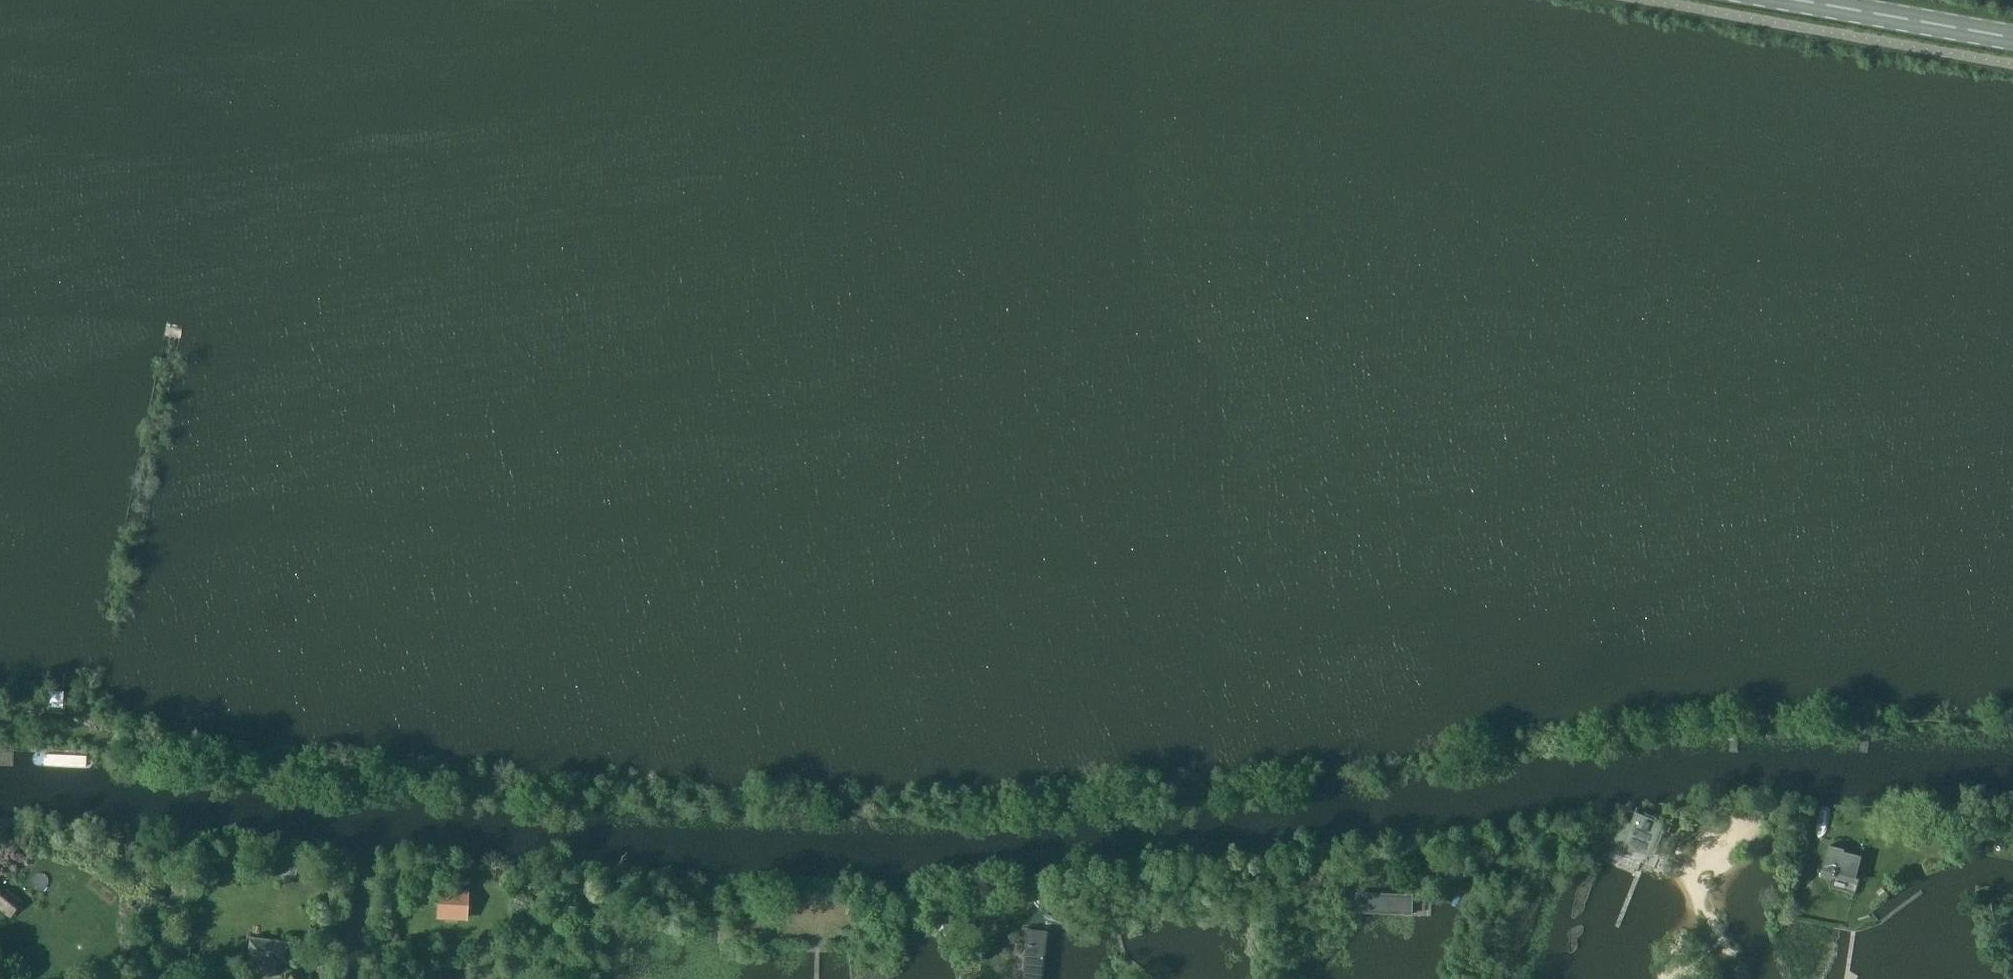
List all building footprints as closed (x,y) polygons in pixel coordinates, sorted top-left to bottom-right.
[(24,710),(24,700),(11,700),(11,710),(24,710)] [(1658,834),(1663,823),(1638,813),(1634,825),(1626,822),(1614,850),(1626,855),(1629,847),(1646,854),(1648,849),(1651,850),(1656,838),(1667,842),(1668,838),(1658,834)] [(1857,878),(1862,856),(1840,851),(1841,848),(1829,846),(1824,870),(1834,872),(1833,876),(1837,877),(1838,874),(1857,878)] [(539,901),(548,897),(543,883),(533,887),(539,901)] [(6,891),(0,886),(0,909),(10,918),(24,902),(8,888),(6,891)] [(467,919),(468,895),(440,894),(439,917),(467,919)] [(1416,894),(1358,894),(1357,911),(1415,914),(1416,894)] [(869,927),(869,913),(858,913),(858,927),(869,927)] [(1028,928),(1021,978),(1044,978),(1050,931),(1028,928)] [(288,964),(290,944),(253,940),(251,959),(259,960),(257,972),(278,975),(279,963),(288,964)] [(190,959),(191,947),(180,946),(179,958),(190,959)]
